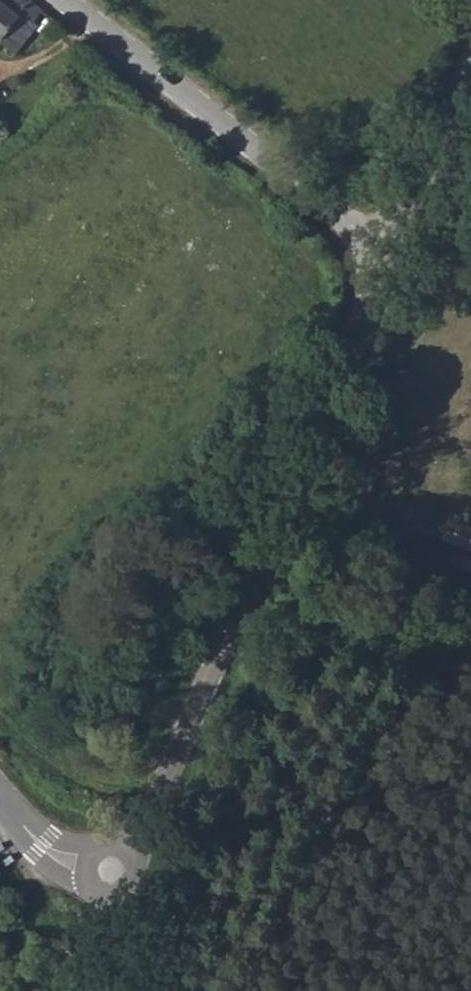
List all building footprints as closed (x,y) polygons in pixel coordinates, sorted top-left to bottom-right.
[(15,55),(38,27),(34,23),(43,13),(27,0),(1,0),(0,1),(0,39),(3,42),(2,44),(15,55)]
